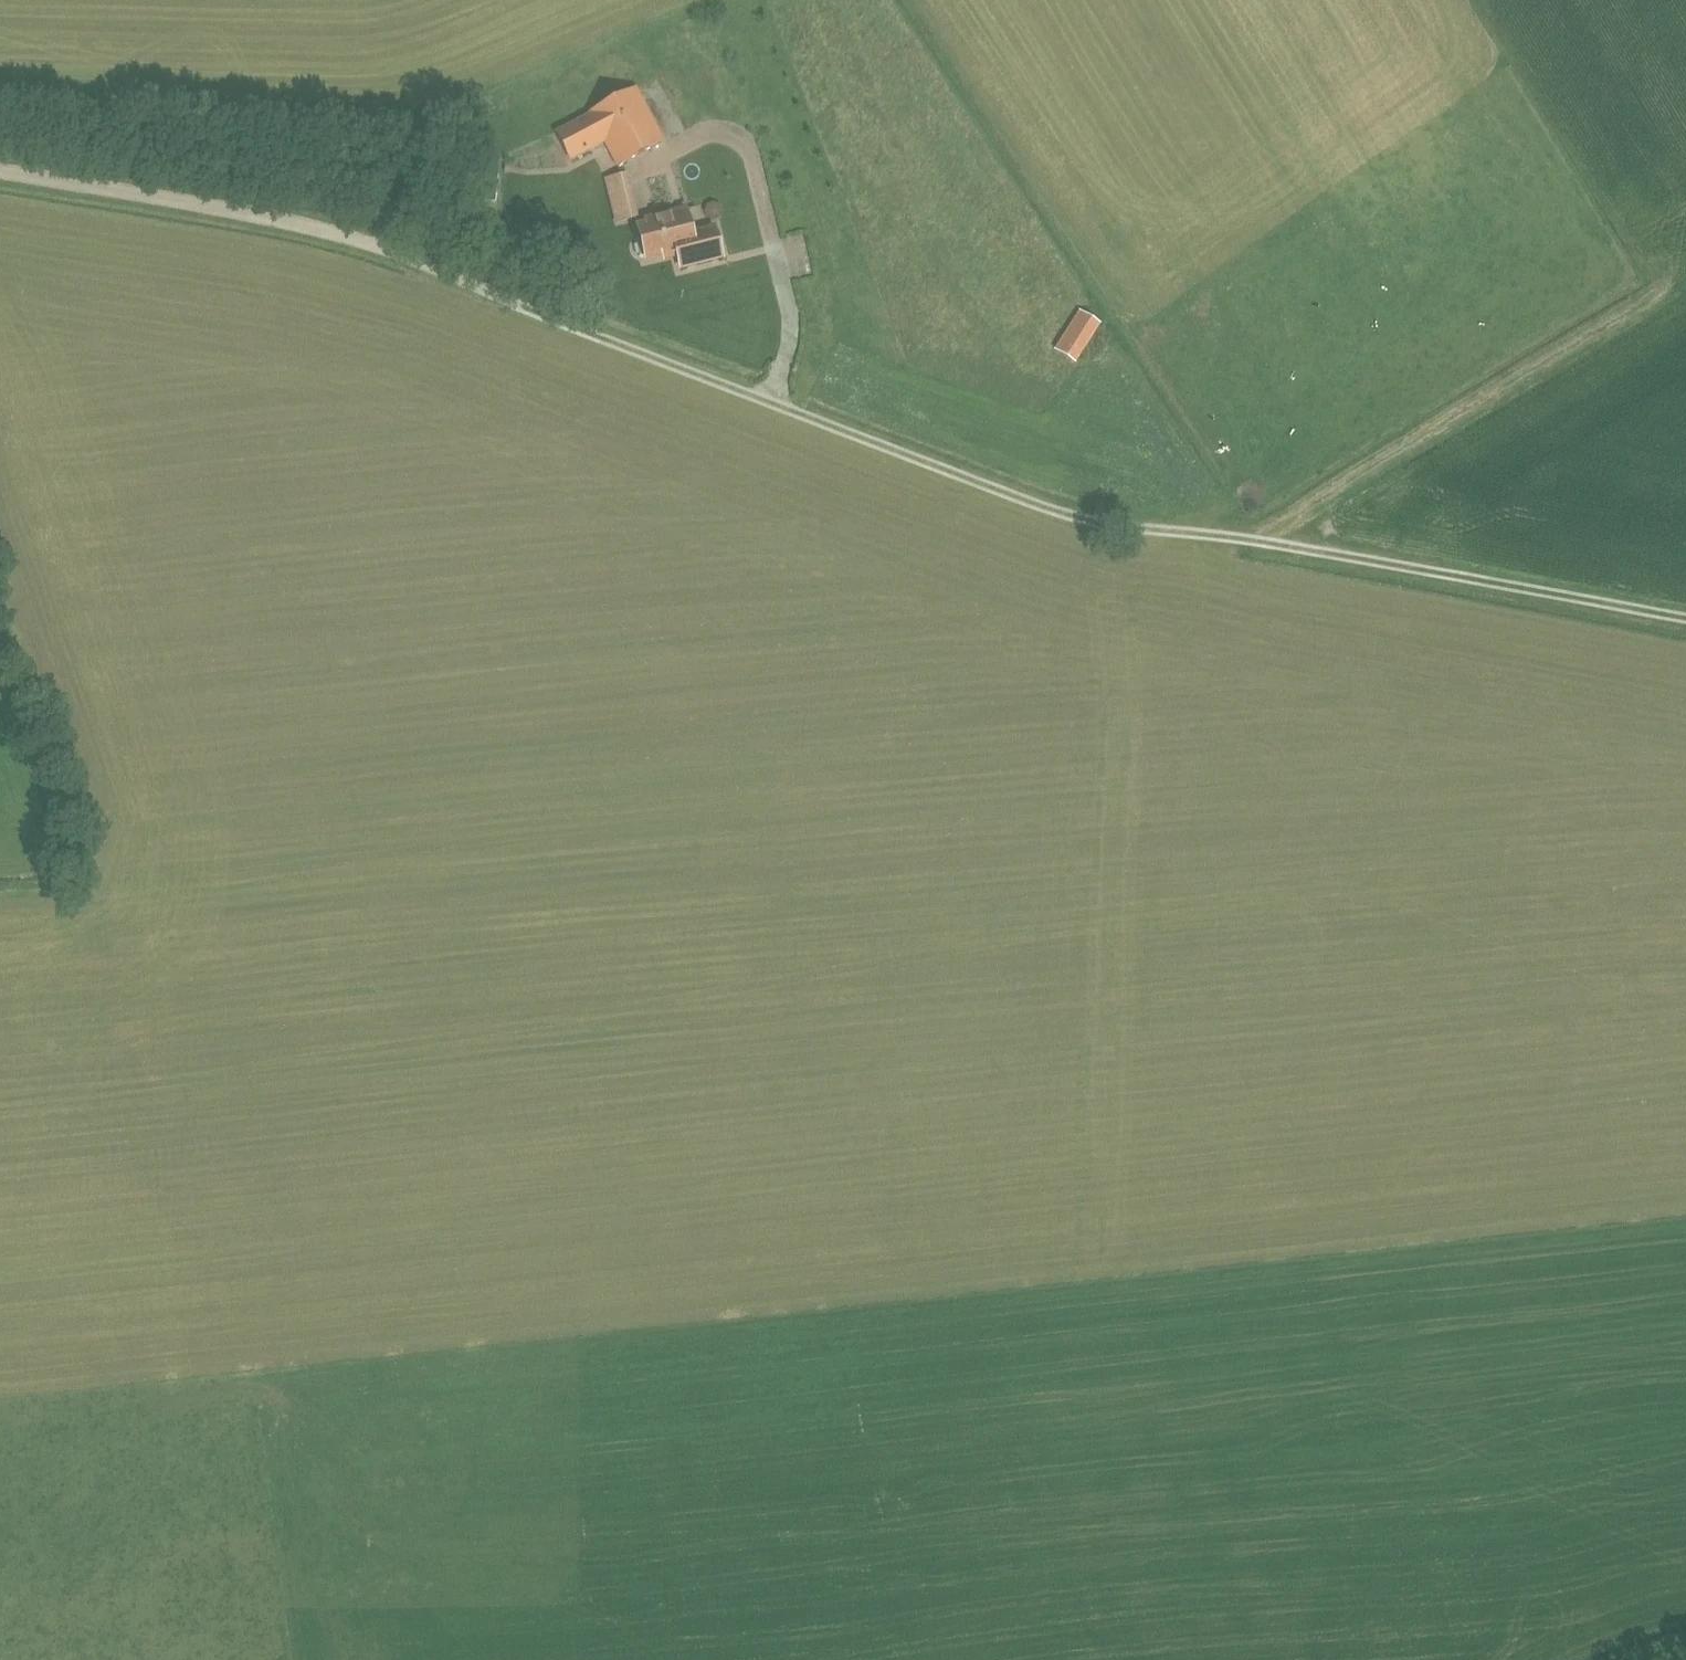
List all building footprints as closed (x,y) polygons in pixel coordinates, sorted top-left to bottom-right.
[(590,114),(556,131),(571,160),(604,143),(616,166),(664,141),(637,89),(589,113),(590,114)] [(616,222),(637,216),(625,172),(604,178),(616,222)] [(663,262),(678,259),(680,268),(722,258),(714,228),(691,233),(686,210),(656,217),(657,221),(638,226),(646,258),(662,254),(663,262)] [(1079,312),(1055,351),(1074,363),(1099,325),(1079,312)]
